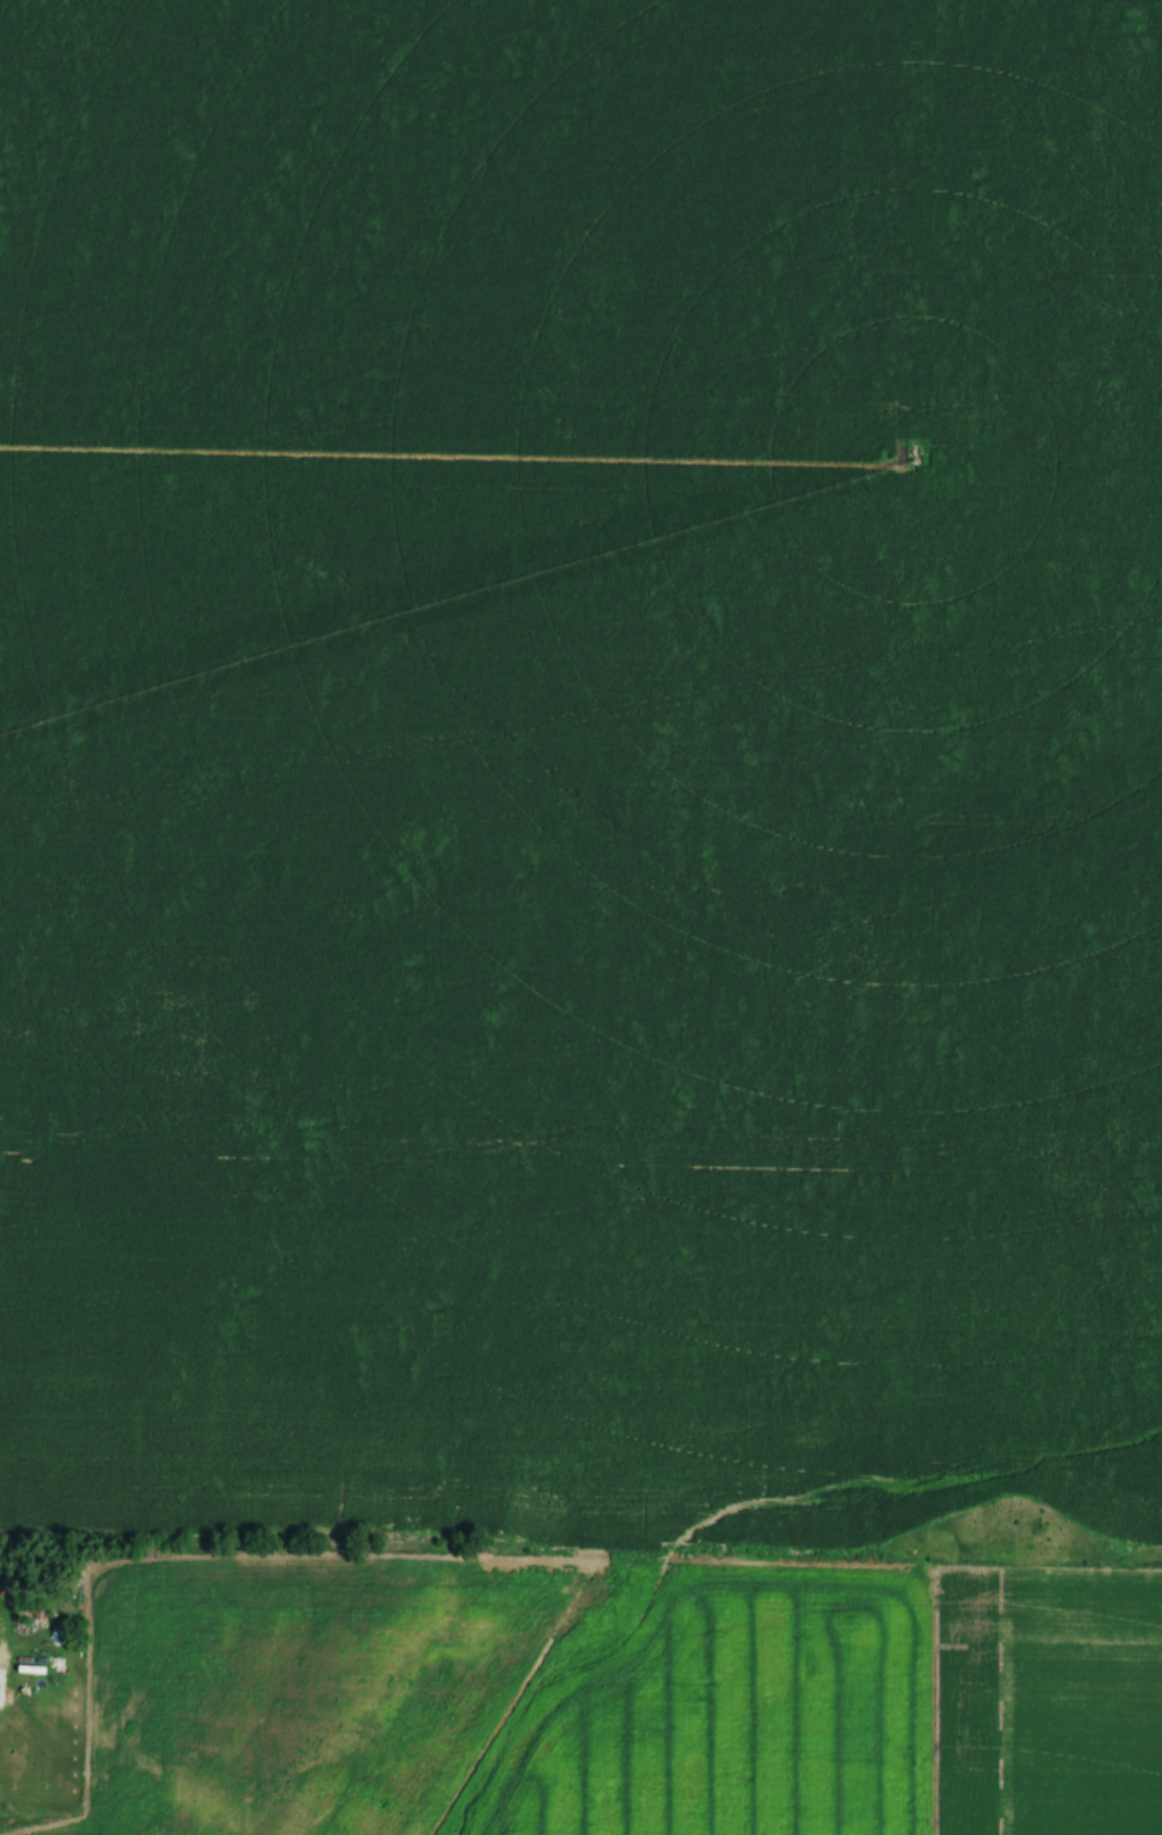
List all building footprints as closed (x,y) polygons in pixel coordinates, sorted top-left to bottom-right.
[(149,1666),(170,1666),(170,1655),(149,1655),(149,1666)]
